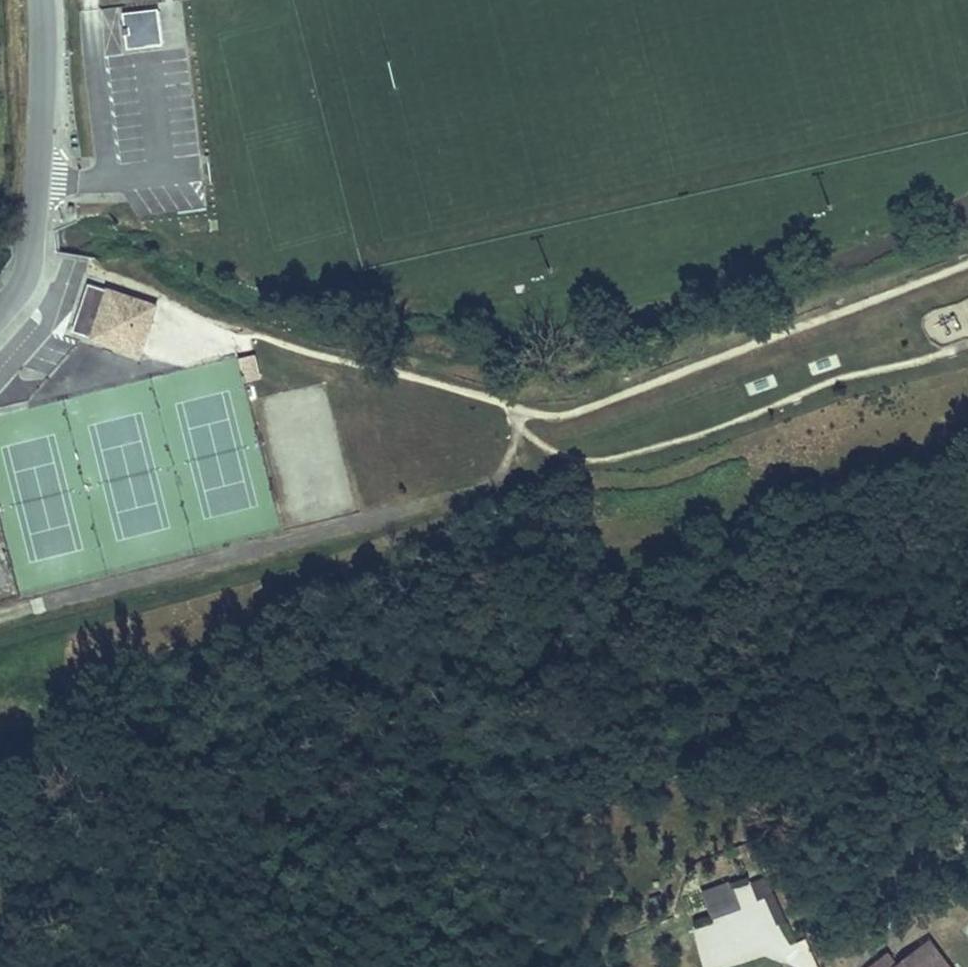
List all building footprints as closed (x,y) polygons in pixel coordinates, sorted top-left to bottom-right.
[(161,44),(157,12),(124,16),(129,48),(161,44)] [(119,340),(134,293),(81,276),(65,323),(119,340)] [(133,345),(149,298),(134,293),(119,340),(133,345)] [(248,379),(262,376),(257,353),(243,355),(248,379)] [(711,917),(742,907),(732,878),(701,888),(711,917)] [(928,947),(898,966),(941,966),(928,947)]
